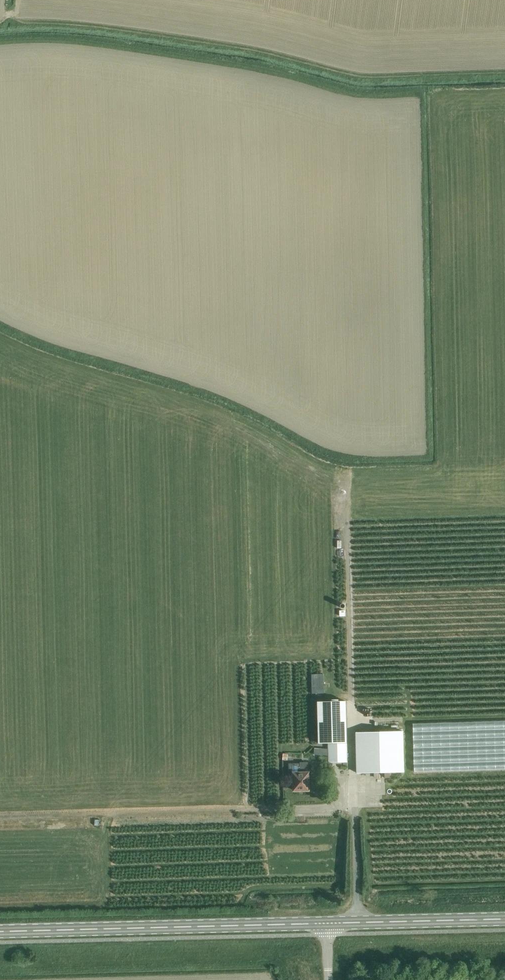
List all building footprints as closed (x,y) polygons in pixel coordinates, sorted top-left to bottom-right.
[(312,694),(316,694),(322,694),(324,693),(323,674),(311,674),(312,694)] [(348,743),(347,743),(346,701),(319,702),(319,743),(329,743),(329,763),(348,762),(348,743)] [(358,773),(378,773),(406,772),(405,732),(357,733),(358,773)] [(299,764),(288,765),(289,775),(294,775),(294,791),(304,791),(304,789),(309,789),(309,778),(310,778),(310,770),(308,770),(307,763),(299,764)]
